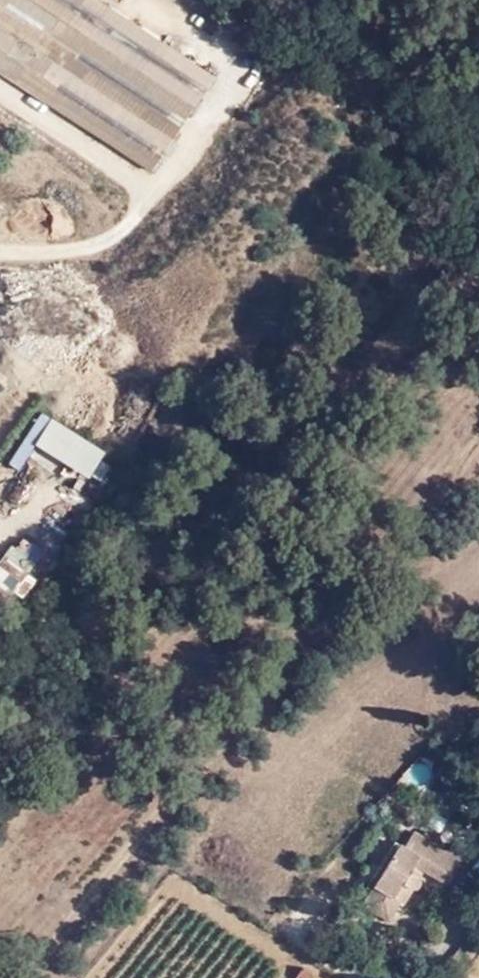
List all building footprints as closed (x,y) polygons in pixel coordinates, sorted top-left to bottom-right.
[(214,73),(102,0),(0,0),(0,68),(153,168),(214,73)] [(84,486),(105,450),(38,411),(8,462),(20,469),(29,454),(84,486)] [(15,591),(0,581),(0,612),(15,591)] [(446,855),(411,833),(401,850),(392,844),(367,887),(370,888),(358,909),(387,925),(397,906),(401,908),(410,891),(413,891),(415,890),(417,888),(417,885),(418,882),(417,878),(412,875),(416,870),(445,887),(464,856),(450,848),(446,855)] [(312,973),(302,969),(296,977),(297,977),(308,977),(312,973)]
